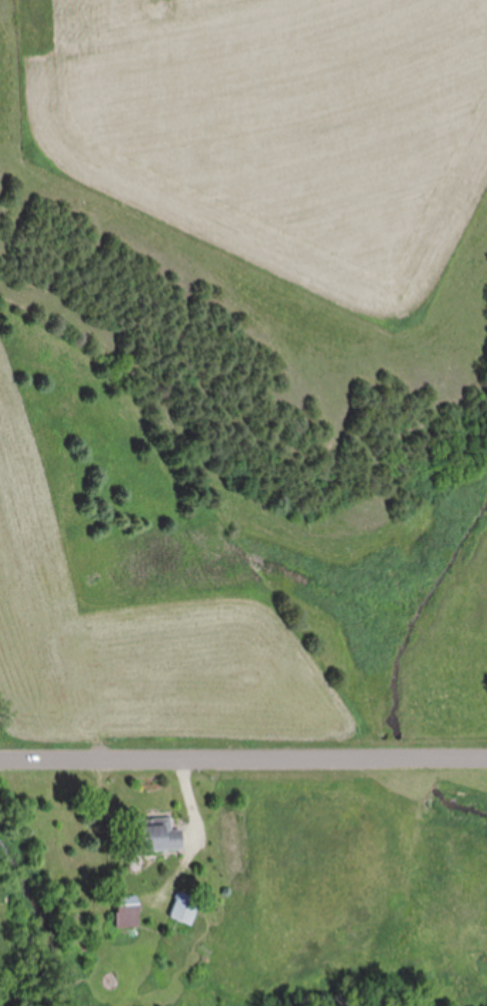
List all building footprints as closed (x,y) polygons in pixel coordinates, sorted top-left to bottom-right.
[(132,851),(182,850),(182,829),(171,829),(171,818),(131,819),(132,851)] [(191,925),(201,901),(178,892),(169,916),(191,925)] [(116,928),(139,928),(139,897),(116,897),(116,928)]
